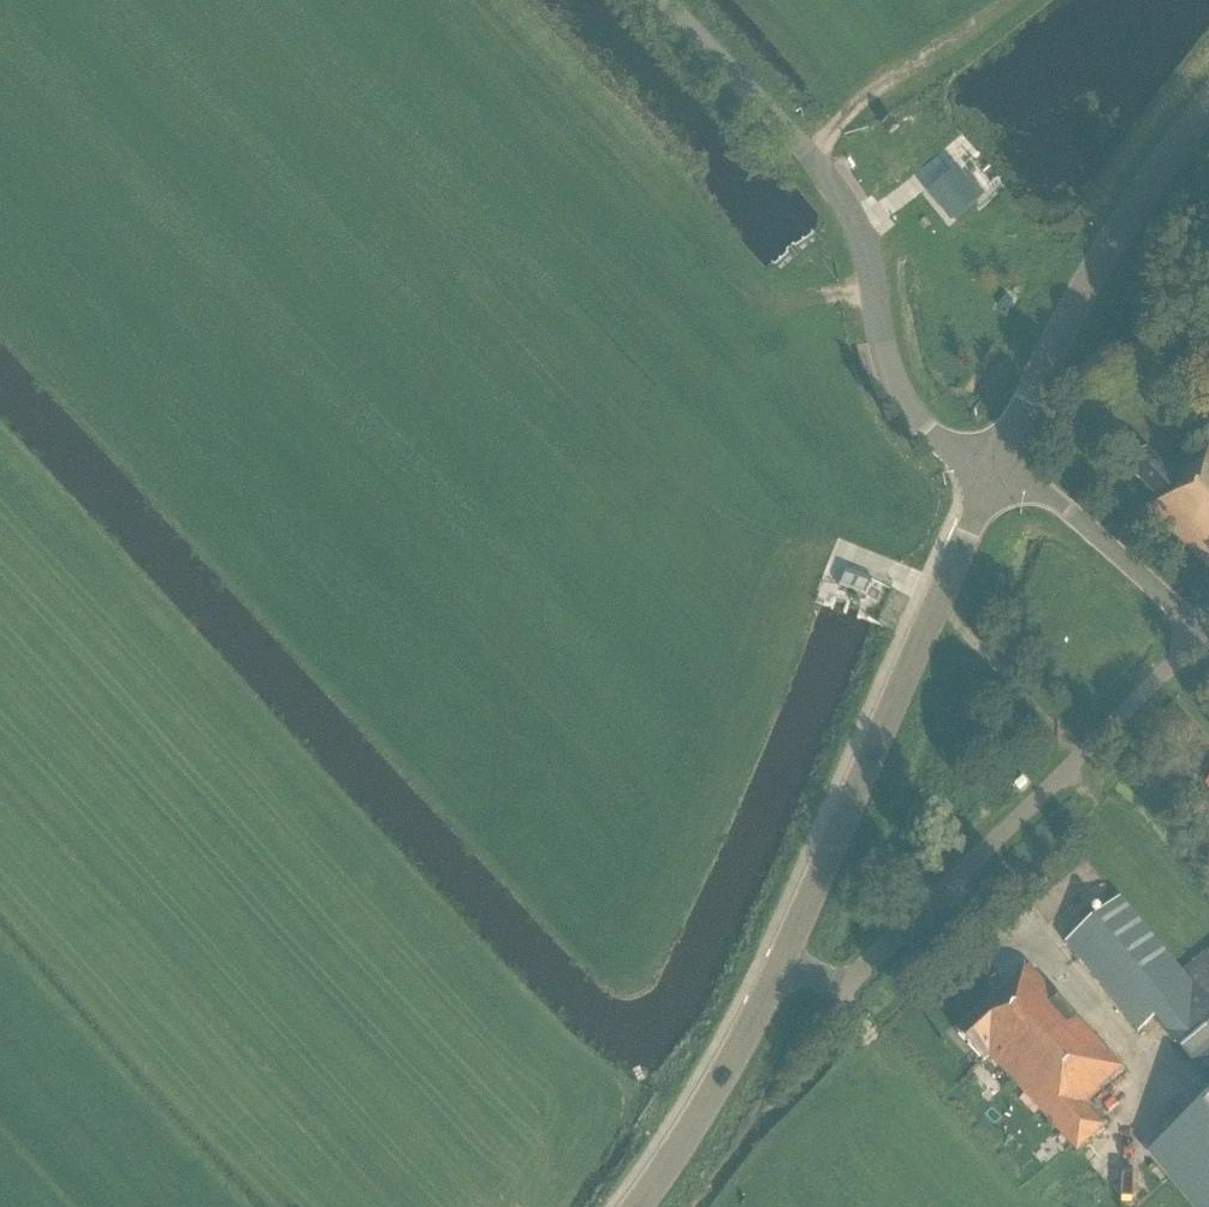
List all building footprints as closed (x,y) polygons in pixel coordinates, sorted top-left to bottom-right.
[(977,205),(953,175),(934,190),(958,221),(977,205)] [(1176,481),(1148,452),(1130,470),(1158,498),(1148,509),(1208,569),(1208,449),(1176,481)] [(829,545),(821,562),(848,575),(856,558),(829,545)] [(1122,901),(1068,946),(1140,1033),(1156,1020),(1208,1083),(1208,951),(1183,973),(1122,901)] [(1030,969),(958,1035),(984,1063),(990,1058),(1079,1153),(1106,1128),(1085,1106),(1124,1070),(1030,969)] [(1162,1063),(1144,1080),(1183,1122),(1202,1105),(1162,1063)] [(1153,1155),(1196,1206),(1208,1206),(1208,1108),(1153,1155)]
